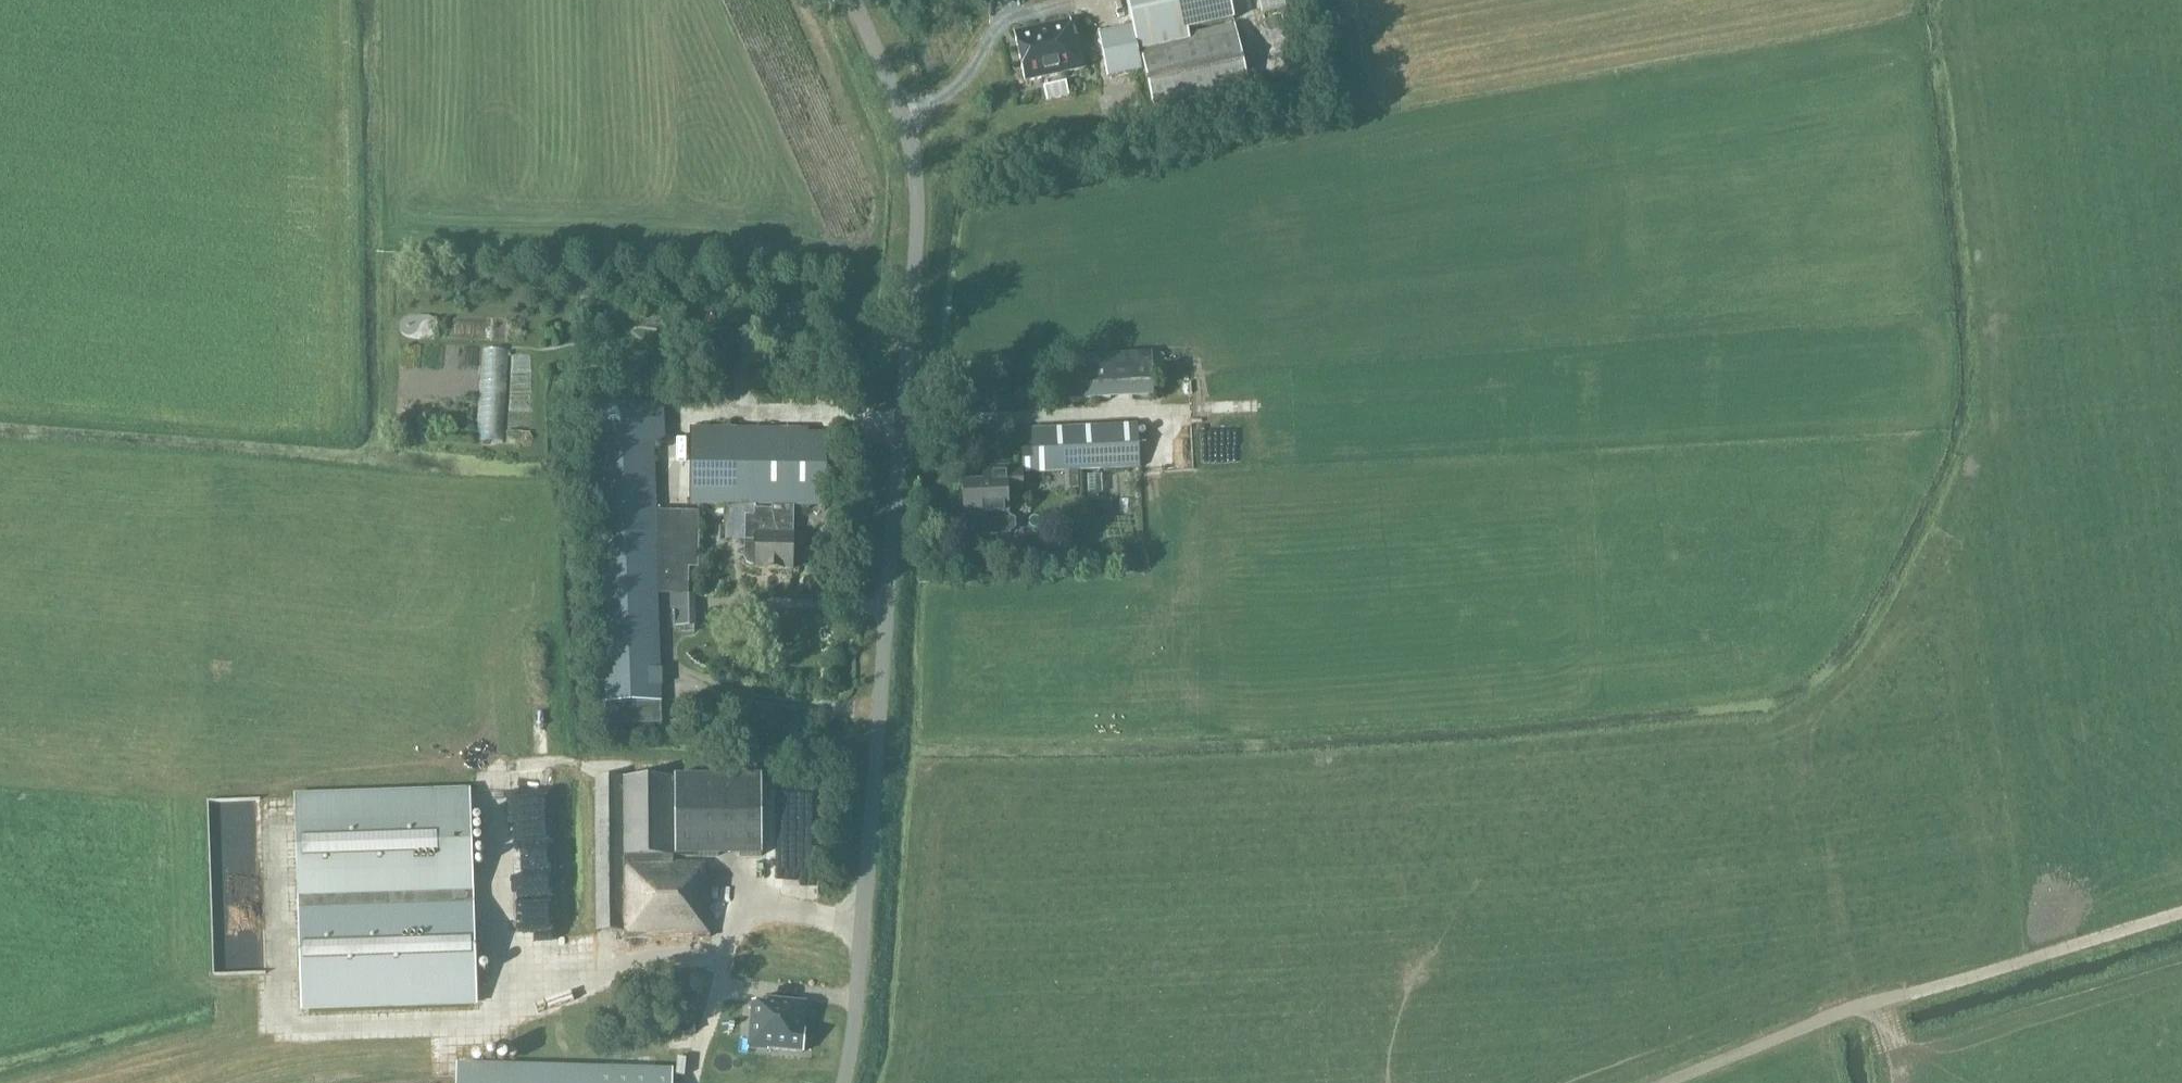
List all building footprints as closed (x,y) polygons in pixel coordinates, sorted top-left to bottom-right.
[(1097,35),(1106,76),(1148,67),(1143,45),(1147,44),(1188,35),(1187,29),(1233,19),(1228,0),(1126,0),(1132,27),(1097,35)] [(1039,28),(1015,33),(1025,82),(1086,69),(1078,36),(1074,37),(1071,21),(1046,26),(1047,29),(1039,30),(1039,28)] [(1188,35),(1147,44),(1163,115),(1249,96),(1234,25),(1188,35)] [(1065,355),(1068,402),(1155,397),(1153,351),(1065,355)] [(664,401),(591,402),(601,726),(660,724),(658,598),(656,516),(654,444),(654,443),(665,443),(664,401)] [(1033,449),(1022,449),(1022,463),(1023,474),(1065,472),(1079,471),(1084,471),(1140,468),(1138,423),(1032,428),(1033,446),(1033,449)] [(771,506),(794,507),(827,507),(827,433),(811,433),(811,429),(691,428),(690,505),(727,506),(771,506)] [(986,513),(987,532),(1011,531),(1009,488),(1024,487),(1023,474),(1022,463),(994,465),(995,480),(965,481),(967,514),(986,513)] [(1079,471),(1065,472),(1066,488),(1079,487),(1079,471)] [(745,541),(744,561),(747,565),(751,567),(754,567),(754,570),(794,571),(794,507),(771,506),(771,510),(754,509),(754,516),(745,516),(745,541)] [(698,515),(656,516),(658,598),(670,598),(670,610),(676,610),(676,627),(681,627),(681,633),(694,633),(694,627),(695,627),(694,595),(689,595),(689,570),(698,570),(698,568),(698,559),(697,559),(696,550),(699,550),(698,515)] [(677,778),(677,856),(764,855),(764,777),(677,778)] [(624,933),(624,941),(711,939),(711,887),(707,887),(706,860),(674,861),(673,778),(596,779),(597,933),(624,933)] [(299,795),(297,795),(299,900),(300,1004),(476,1001),(474,897),(472,792),(299,795)] [(754,999),(750,1036),(758,1036),(770,1037),(769,1046),(805,1050),(807,1027),(805,1026),(807,1000),(768,996),(768,1000),(754,999)] [(673,1070),(457,1065),(457,1082),(673,1082),(673,1070)]
